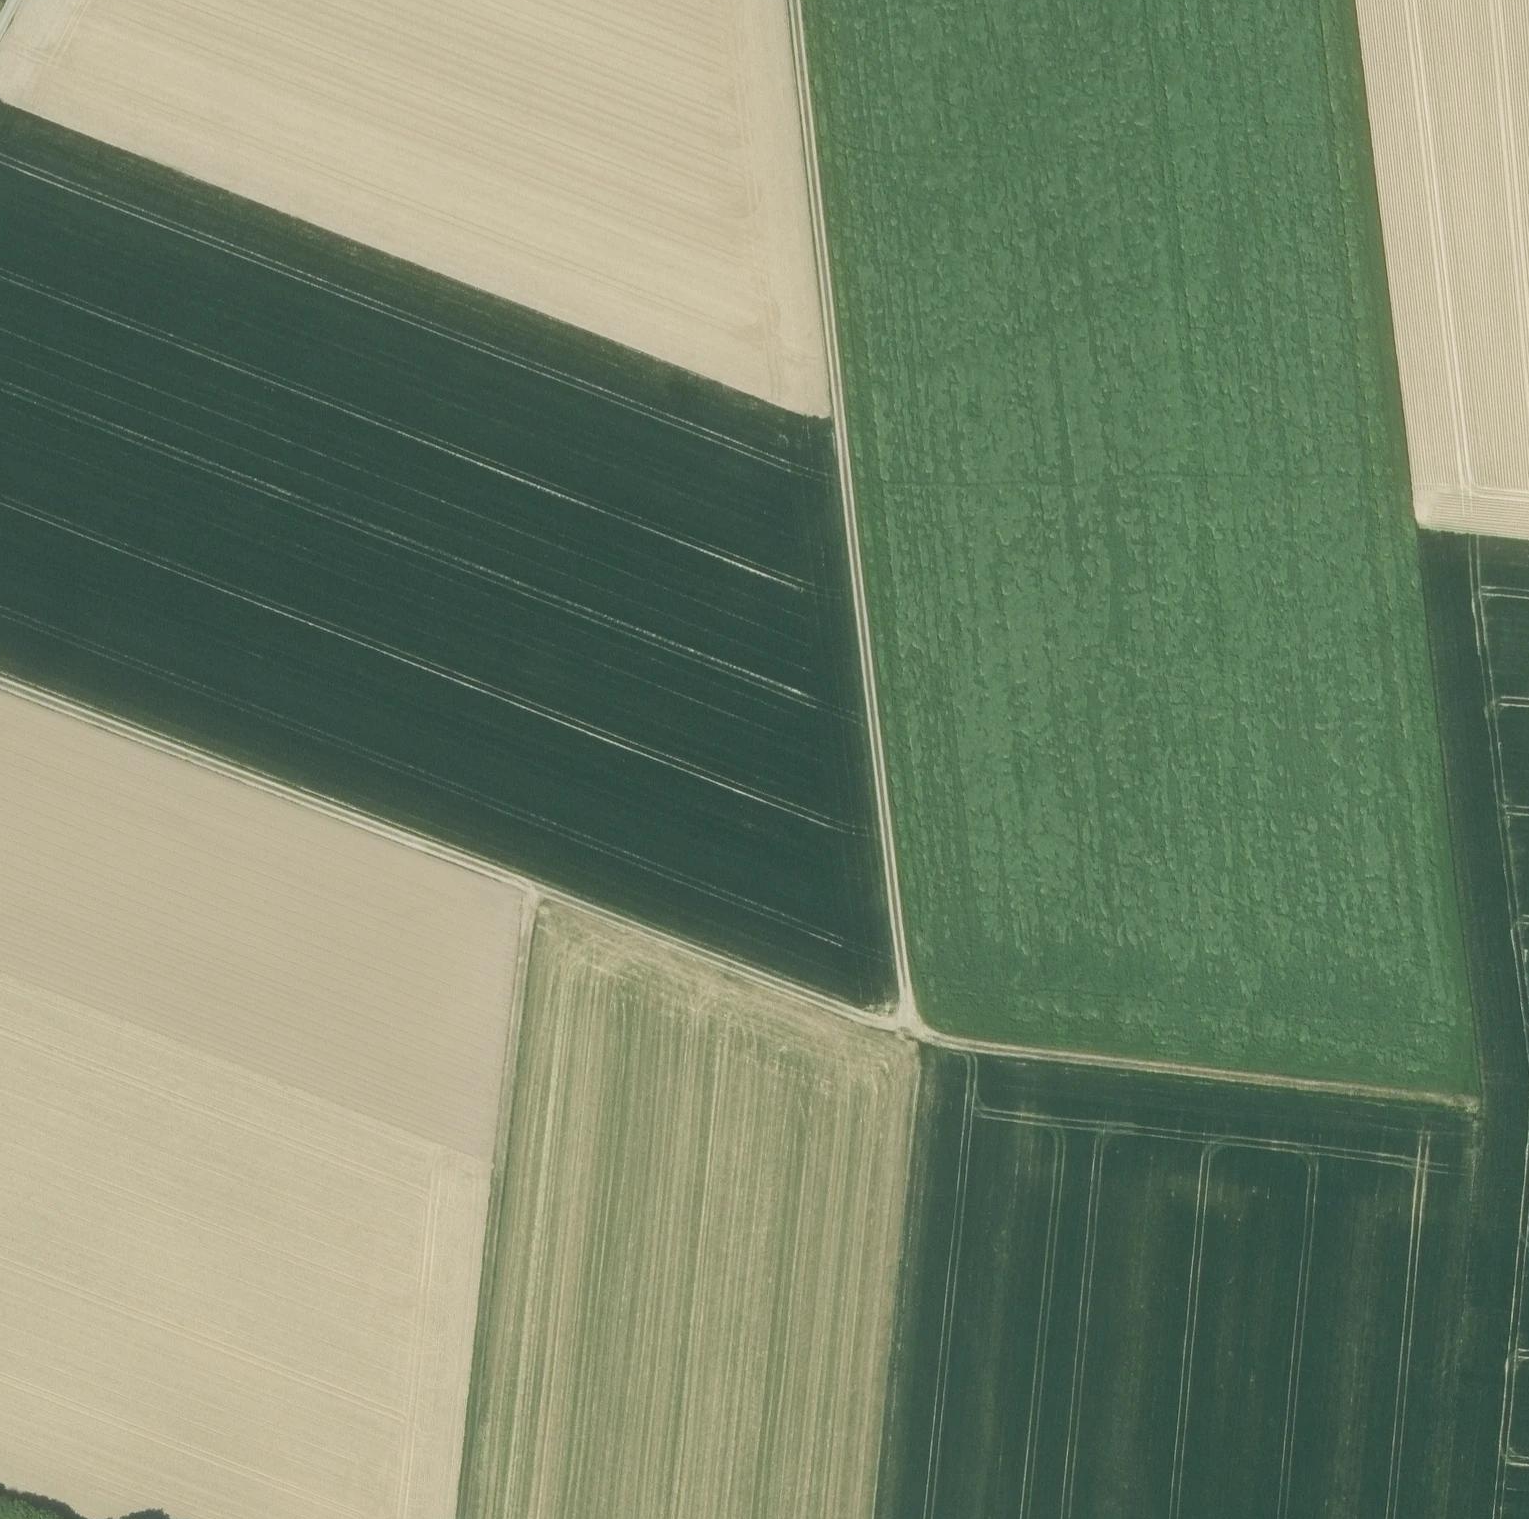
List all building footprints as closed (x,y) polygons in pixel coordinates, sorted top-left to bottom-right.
[(78,0),(56,0),(65,4),(58,19),(43,11),(24,50),(48,62),(78,0)]
